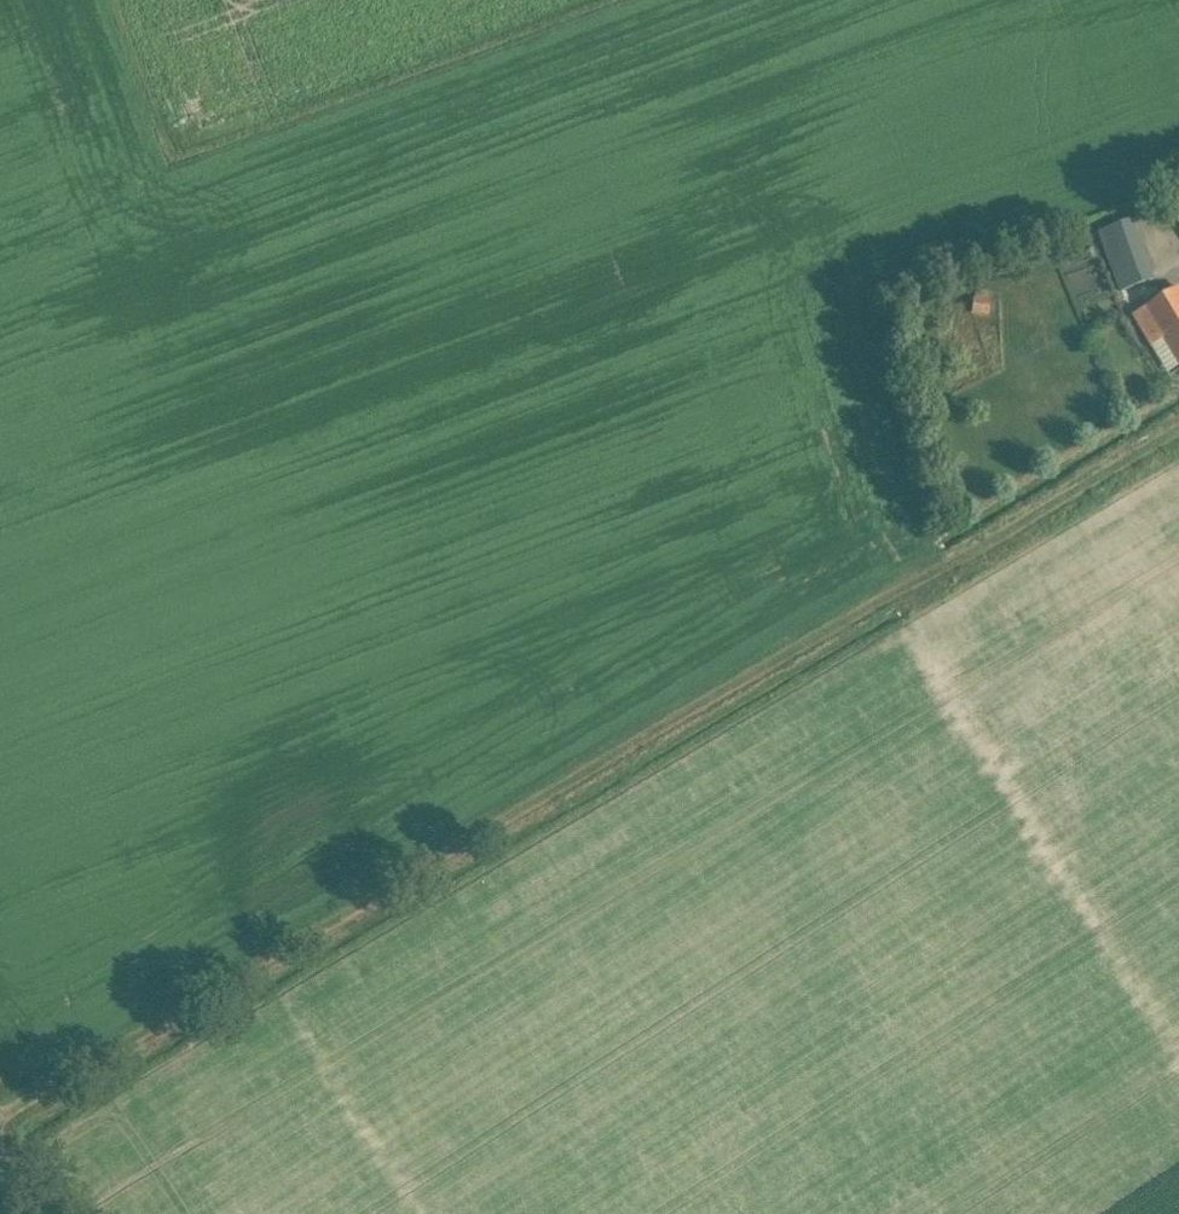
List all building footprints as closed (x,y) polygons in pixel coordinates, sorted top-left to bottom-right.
[(1158,291),(1131,216),(1098,228),(1124,303),(1158,291)] [(1167,337),(1178,358),(1178,287),(1135,312),(1154,344),(1167,337)]
